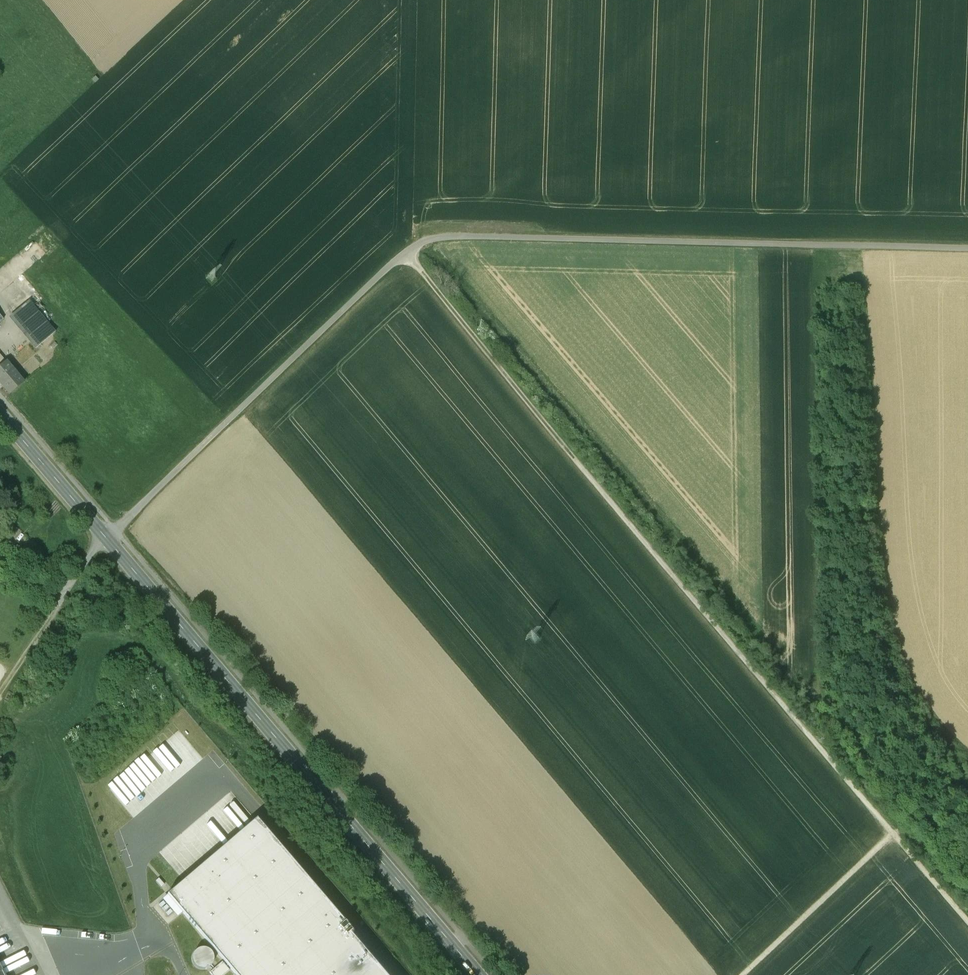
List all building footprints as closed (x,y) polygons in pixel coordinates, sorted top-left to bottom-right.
[(55,332),(29,301),(14,314),(34,338),(30,342),(36,348),(55,332)] [(10,394),(14,391),(23,383),(6,362),(3,365),(0,368),(0,383),(10,394)] [(161,767),(152,753),(133,765),(148,788),(158,781),(153,773),(161,767)] [(256,819),(167,895),(236,974),(389,974),(256,819)]
